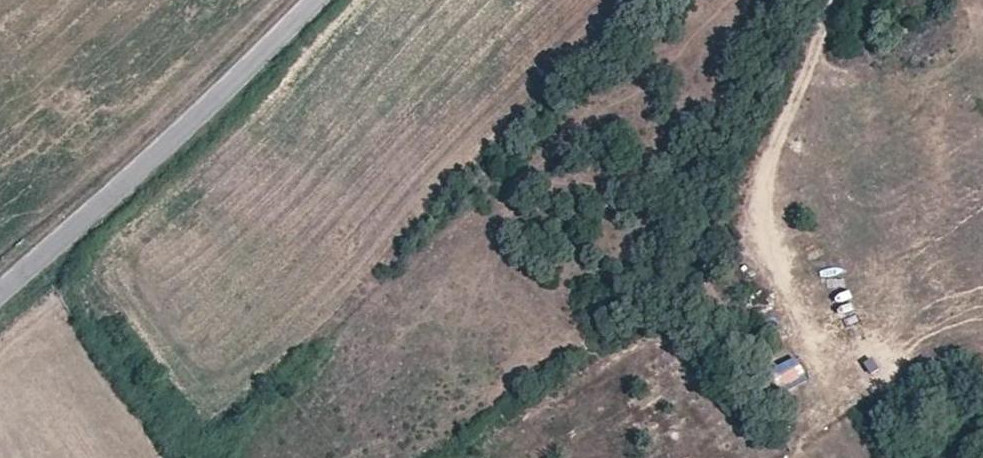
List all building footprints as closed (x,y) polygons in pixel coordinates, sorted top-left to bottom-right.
[(782,386),(799,378),(792,363),(775,372),(782,386)]
